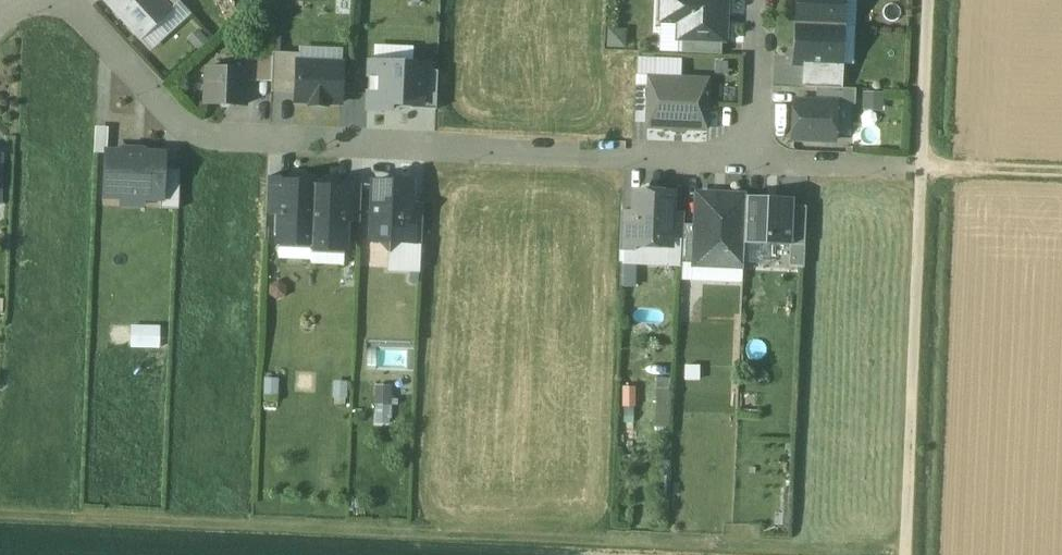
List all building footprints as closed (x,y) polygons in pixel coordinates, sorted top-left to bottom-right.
[(140,38),(169,10),(160,0),(105,0),(140,38)] [(179,0),(160,0),(169,10),(180,1),(179,0)] [(660,40),(683,41),(722,43),(725,43),(726,0),(662,0),(660,40)] [(797,24),(842,26),(843,0),(798,0),(797,24)] [(842,26),(797,24),(795,63),(806,64),(806,63),(840,64),(842,26)] [(722,43),(683,41),(683,53),(721,55),(722,43)] [(273,93),(297,94),(298,64),(298,55),(274,54),(273,93)] [(272,56),(247,55),(246,70),(246,81),(271,82),(272,56)] [(412,65),(370,63),(368,110),(411,112),(411,109),(412,72),(412,65)] [(840,64),(806,63),(806,64),(805,87),(816,88),(839,88),(840,64)] [(343,65),(298,64),(297,94),(297,102),(342,103),(343,65)] [(246,70),(207,68),(205,104),(245,105),(246,81),(246,70)] [(437,73),(412,72),(411,109),(436,110),(437,73)] [(679,79),(678,88),(649,87),(647,127),(705,130),(707,80),(679,79)] [(839,88),(816,88),(816,103),(837,104),(855,105),(856,89),(839,88)] [(816,103),(793,102),(792,139),(835,140),(837,104),(816,103)] [(163,157),(108,155),(107,196),(162,198),(163,170),(163,157)] [(180,171),(163,170),(162,198),(162,207),(179,208),(180,171)] [(290,178),(267,177),(266,215),(279,215),(281,182),(290,182),(290,178)] [(290,182),(281,182),(279,215),(278,241),(311,243),(312,242),(314,187),(315,187),(315,183),(290,182)] [(389,182),(374,182),(372,240),(379,241),(390,252),(401,242),(408,242),(410,205),(411,188),(396,188),(395,189),(389,182)] [(361,185),(338,184),(338,188),(347,188),(346,222),(360,222),(361,185)] [(315,187),(314,187),(312,242),(311,243),(311,246),(345,248),(346,222),(347,188),(338,188),(315,187)] [(672,194),(635,192),(634,212),(633,245),(635,245),(669,246),(670,239),(671,213),(672,194)] [(746,198),(699,195),(698,226),(696,265),(733,267),(743,267),(744,244),(746,198)] [(794,199),(746,198),(744,244),(791,247),(793,206),(794,199)] [(423,206),(410,205),(408,242),(421,243),(423,206)] [(807,207),(793,206),(791,247),(804,247),(807,207)] [(634,212),(621,212),(620,251),(635,251),(635,245),(633,245),(634,212)] [(684,213),(671,213),(670,239),(683,239),(683,226),(684,213)] [(696,265),(698,226),(683,226),(683,239),(682,265),(696,265)] [(163,347),(163,325),(134,324),(134,346),(163,347)] [(391,423),(394,385),(377,383),(374,421),(391,423)] [(659,388),(660,411),(672,411),(671,388),(659,388)]
